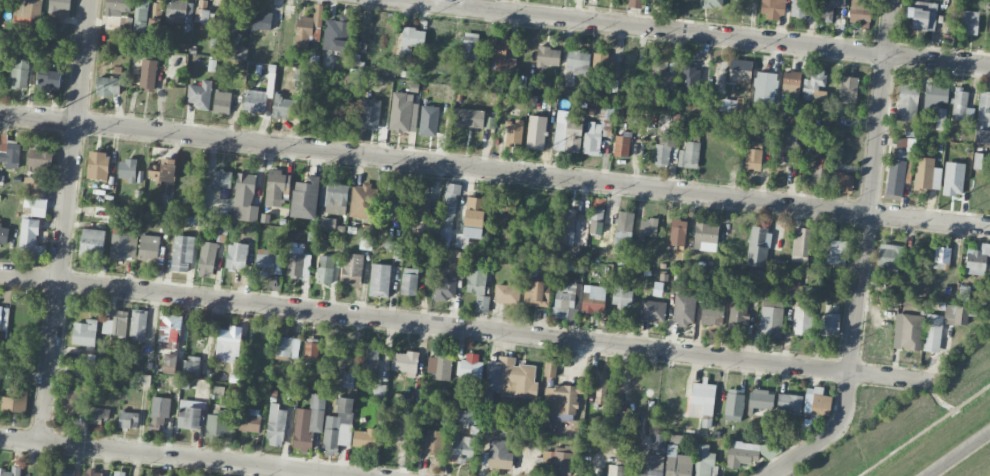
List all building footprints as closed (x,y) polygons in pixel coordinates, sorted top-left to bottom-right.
[(13,16),(41,17),(42,0),(14,0),(13,16)] [(69,16),(71,0),(49,0),(48,13),(69,16)] [(132,0),(107,0),(106,14),(131,15),(132,0)] [(149,0),(135,0),(134,37),(148,38),(149,0)] [(193,1),(167,0),(166,22),(192,23),(193,1)] [(759,16),(783,19),(785,0),(761,0),(759,16)] [(806,18),(808,0),(792,0),(790,16),(806,18)] [(819,19),(833,20),(834,7),(844,7),(845,0),(820,0),(819,19)] [(870,25),(871,7),(863,6),(863,2),(851,1),(849,23),(870,25)] [(934,31),(937,3),(914,1),(911,29),(934,31)] [(297,16),(296,46),(308,46),(308,40),(321,40),(322,4),(314,4),(314,16),(297,16)] [(245,12),(237,11),(237,8),(226,7),(224,26),(244,27),(245,12)] [(195,21),(209,22),(209,9),(196,9),(195,21)] [(957,31),(976,34),(980,12),(960,9),(957,31)] [(271,29),(271,12),(253,11),(253,29),(271,29)] [(323,49),(340,51),(340,56),(346,56),(350,16),(339,15),(339,20),(326,19),(323,49)] [(122,32),(131,32),(131,16),(121,16),(122,32)] [(411,46),(423,47),(425,29),(403,27),(400,54),(411,55),(411,46)] [(478,61),(480,33),(463,32),(462,60),(478,61)] [(495,69),(515,70),(516,58),(508,58),(509,40),(492,39),(490,62),(496,62),(495,69)] [(247,48),(235,47),(235,59),(247,59),(247,48)] [(536,65),(559,66),(560,48),(537,47),(536,65)] [(589,73),(590,52),(567,50),(565,71),(589,73)] [(591,72),(613,75),(616,55),(594,52),(591,72)] [(671,72),(665,71),(668,58),(654,55),(646,93),(658,95),(661,84),(669,86),(671,72)] [(28,88),(29,59),(16,58),(16,67),(12,67),(11,87),(28,88)] [(140,91),(156,91),(157,60),(141,59),(140,91)] [(752,60),(730,59),(729,84),(751,85),(752,60)] [(818,94),(819,86),(824,86),(827,71),(811,68),(809,79),(805,78),(802,98),(812,99),(813,93),(818,94)] [(61,71),(40,70),(39,90),(60,91),(61,71)] [(801,72),(784,70),(781,93),(799,96),(801,72)] [(777,72),(755,71),(754,101),(775,102),(777,72)] [(856,103),(858,77),(841,76),(838,101),(856,103)] [(120,78),(97,77),(96,94),(120,95),(120,78)] [(188,84),(186,106),(209,108),(212,80),(202,79),(201,85),(188,84)] [(915,122),(920,86),(901,83),(895,119),(915,122)] [(924,106),(936,107),(935,124),(945,125),(946,108),(938,108),(938,103),(948,103),(948,86),(925,84),(924,106)] [(967,108),(968,89),(953,89),(952,120),(973,120),(973,108),(967,108)] [(213,112),(229,114),(232,92),(216,90),(213,112)] [(267,91),(245,90),(244,111),(266,112),(267,91)] [(989,124),(989,91),(979,91),(977,123),(989,124)] [(416,131),(418,103),(412,103),(413,93),(392,92),(390,130),(416,131)] [(295,118),(297,100),(281,98),(282,93),(275,93),(272,115),(295,118)] [(614,119),(614,106),(600,106),(599,119),(614,119)] [(485,110),(454,108),(453,127),(493,128),(493,119),(484,119),(485,110)] [(545,116),(528,115),(527,148),(544,148),(545,116)] [(521,145),(522,120),(506,120),(505,144),(521,145)] [(580,151),(582,123),(556,121),(553,149),(580,151)] [(584,154),(600,155),(601,122),(585,122),(584,154)] [(989,144),(989,140),(989,131),(976,128),(974,142),(989,144)] [(668,165),(670,147),(675,147),(677,132),(661,130),(660,143),(655,143),(653,163),(668,165)] [(797,131),(777,131),(776,161),(796,162),(797,131)] [(613,156),(629,157),(630,134),(615,134),(613,156)] [(0,140),(0,161),(5,162),(4,168),(18,170),(22,140),(1,137),(0,140)] [(896,149),(909,150),(909,138),(896,137),(896,149)] [(698,168),(699,142),(685,141),(685,150),(679,149),(678,167),(698,168)] [(762,142),(747,141),(746,171),(761,172),(762,142)] [(54,152),(30,148),(28,166),(51,169),(54,152)] [(108,179),(109,151),(88,151),(88,178),(108,179)] [(811,183),(824,184),(825,158),(812,157),(811,183)] [(934,189),(935,157),(915,157),(914,189),(934,189)] [(174,181),(176,159),(162,158),(161,165),(149,164),(148,178),(174,181)] [(119,159),(119,178),(127,178),(127,182),(136,183),(137,160),(119,159)] [(905,160),(888,159),(886,194),(903,195),(905,160)] [(962,194),(963,164),(945,163),(944,193),(962,194)] [(232,171),(214,169),(212,187),(231,189),(232,171)] [(290,175),(282,174),(282,169),(267,169),(266,206),(282,206),(283,194),(290,194),(290,175)] [(853,173),(833,172),(833,190),(852,191),(853,173)] [(234,220),(258,221),(258,205),(254,205),(255,174),(236,173),(234,220)] [(319,175),(306,175),(306,182),(293,181),(292,217),(317,218),(319,175)] [(24,196),(44,197),(45,178),(25,177),(24,196)] [(320,206),(325,206),(325,213),(346,214),(348,183),(321,182),(320,206)] [(352,185),(349,216),(374,219),(377,186),(361,184),(361,186),(352,185)] [(388,211),(405,213),(407,196),(390,194),(388,211)] [(30,215),(45,217),(48,200),(24,196),(23,206),(31,207),(30,215)] [(429,220),(430,198),(414,197),(413,219),(429,220)] [(484,226),(485,197),(466,197),(464,225),(484,226)] [(516,215),(516,199),(498,199),(498,214),(516,215)] [(603,209),(590,208),(589,233),(602,234),(603,209)] [(560,244),(574,244),(576,209),(562,209),(560,244)] [(635,213),(618,210),(613,245),(630,247),(635,213)] [(19,251),(31,252),(30,261),(44,262),(45,246),(37,245),(39,220),(22,218),(19,251)] [(657,219),(640,218),(640,235),(657,236),(657,219)] [(670,245),(685,245),(687,219),(671,218),(670,245)] [(336,220),(319,219),(318,229),(335,230),(336,220)] [(717,244),(719,225),(696,223),(693,248),(699,249),(700,242),(717,244)] [(0,224),(0,244),(7,245),(9,225),(0,224)] [(137,236),(128,235),(129,227),(113,225),(110,258),(127,260),(127,257),(135,258),(137,236)] [(482,238),(482,227),(463,226),(463,233),(456,233),(455,247),(468,248),(468,238),(482,238)] [(771,229),(751,227),(746,265),(766,268),(771,229)] [(809,228),(794,228),(793,256),(809,257),(809,228)] [(103,257),(104,229),(81,229),(80,256),(103,257)] [(160,237),(142,234),(138,259),(156,262),(160,237)] [(194,237),(175,235),(170,270),(190,272),(194,237)] [(829,252),(822,252),(821,264),(846,265),(847,240),(830,240),(829,252)] [(215,242),(200,241),(199,276),(214,277),(215,242)] [(229,242),(225,268),(245,271),(248,245),(229,242)] [(303,254),(304,243),(289,243),(288,277),(309,278),(310,254),(303,254)] [(965,274),(985,274),(986,255),(989,255),(989,243),(981,243),(980,249),(966,248),(965,274)] [(878,270),(900,270),(901,244),(879,244),(878,270)] [(933,268),(949,269),(951,247),(935,246),(933,268)] [(282,255),(274,255),(274,249),(256,249),(256,275),(282,276),(282,255)] [(341,285),(361,285),(363,253),(343,252),(341,285)] [(335,257),(320,254),(316,282),(331,284),(335,257)] [(389,297),(391,264),(371,263),(370,296),(389,297)] [(475,310),(488,312),(489,296),(484,296),(487,269),(468,267),(466,292),(476,292),(475,310)] [(418,269),(402,268),(401,294),(416,295),(418,269)] [(443,279),(436,279),(435,298),(455,299),(457,275),(444,274),(443,279)] [(567,318),(567,324),(577,325),(580,279),(556,277),(553,317),(567,318)] [(524,305),(549,306),(550,281),(525,280),(524,305)] [(494,301),(518,304),(521,287),(496,283),(494,301)] [(583,285),(581,311),(603,313),(606,287),(583,285)] [(631,306),(632,290),(622,290),(622,285),(613,285),(612,305),(631,306)] [(694,325),(695,295),(675,294),(674,324),(694,325)] [(664,320),(665,301),(640,300),(640,319),(664,320)] [(782,337),(783,301),(761,300),(760,337),(782,337)] [(750,304),(731,301),(728,326),(747,328),(750,304)] [(939,352),(942,323),(967,325),(968,315),(974,315),(975,307),(945,304),(944,315),(927,313),(922,350),(939,352)] [(9,306),(0,306),(0,330),(8,330),(9,306)] [(812,307),(794,306),(793,334),(811,335),(812,307)] [(147,310),(131,309),(130,340),(146,341),(147,310)] [(101,333),(125,336),(128,311),(114,310),(113,320),(103,319),(101,333)] [(840,313),(822,313),(822,335),(839,335),(840,313)] [(892,348),(919,351),(923,316),(897,313),(892,348)] [(180,315),(160,314),(159,347),(178,348),(180,315)] [(85,323),(73,322),(72,346),(95,347),(97,319),(86,319),(85,323)] [(237,363),(241,330),(218,327),(215,361),(237,363)] [(274,355),(298,358),(300,339),(277,335),(274,355)] [(304,358),(318,358),(318,339),(305,338),(304,358)] [(362,373),(378,373),(379,343),(363,342),(362,373)] [(393,352),(390,369),(408,371),(407,376),(415,378),(419,352),(407,350),(406,354),(393,352)] [(480,385),(483,362),(478,361),(479,353),(466,352),(465,360),(459,359),(456,379),(470,381),(470,384),(480,385)] [(177,355),(166,354),(165,373),(177,373),(177,355)] [(485,393),(537,397),(538,381),(534,381),(535,366),(514,364),(515,357),(500,355),(499,361),(487,361),(485,393)] [(200,356),(185,356),(184,376),(199,376),(200,356)] [(556,377),(557,356),(545,356),(544,376),(556,377)] [(432,373),(432,379),(450,380),(451,358),(428,357),(427,373),(432,373)] [(609,371),(598,370),(595,403),(605,404),(609,371)] [(354,388),(355,372),(343,372),(342,387),(354,388)] [(692,382),(689,417),(702,418),(701,427),(711,428),(715,384),(704,383),(692,382)] [(386,385),(374,383),(373,397),(384,398),(386,385)] [(88,385),(80,384),(80,389),(64,388),(62,411),(86,412),(88,385)] [(576,420),(577,393),(586,394),(586,386),(545,385),(544,419),(576,420)] [(1,411),(27,412),(28,388),(11,387),(10,397),(1,396),(1,411)] [(831,396),(822,395),(823,388),(805,387),(804,414),(830,415),(831,396)] [(725,420),(742,421),(744,389),(726,389),(725,420)] [(774,391),(750,389),(749,408),(773,409),(774,391)] [(323,432),(325,395),(311,394),(310,409),(296,408),(293,449),(310,450),(311,432),(323,432)] [(778,410),(802,411),(802,395),(778,394),(778,410)] [(354,399),(337,396),(336,411),(352,413),(354,399)] [(177,427),(201,429),(203,402),(180,399),(177,427)] [(283,446),(287,410),(279,409),(279,404),(271,402),(266,444),(283,446)] [(108,424),(109,408),(91,408),(91,423),(108,424)] [(258,432),(260,410),(246,409),(246,413),(237,412),(236,430),(258,432)] [(139,428),(139,411),(119,411),(119,427),(139,428)] [(162,431),(164,416),(149,414),(147,429),(162,431)] [(206,434),(231,435),(232,416),(207,414),(206,434)] [(338,444),(349,445),(350,433),(340,432),(341,416),(325,415),(322,454),(337,455),(338,444)] [(486,431),(509,434),(511,419),(488,416),(486,431)] [(380,448),(380,430),(354,429),(353,447),(380,448)] [(443,431),(422,429),(421,452),(442,453),(443,431)] [(652,452),(665,453),(666,434),(653,433),(652,452)] [(473,462),(475,437),(452,435),(452,443),(448,442),(447,461),(473,462)] [(488,468),(512,468),(512,452),(508,452),(509,440),(489,439),(488,468)] [(726,467),(739,468),(740,461),(758,463),(759,455),(781,457),(782,446),(736,442),(735,447),(728,447),(726,467)] [(676,454),(677,444),(667,443),(665,475),(691,475),(692,455),(676,454)] [(709,444),(696,443),(695,475),(712,475),(713,452),(708,452),(709,444)] [(544,451),(544,463),(553,463),(553,474),(574,475),(575,446),(554,445),(553,451),(544,451)] [(664,455),(648,454),(647,475),(662,475),(664,455)] [(626,465),(608,464),(607,475),(626,475),(626,465)] [(19,466),(12,465),(11,469),(0,469),(0,475),(19,475),(19,466)] [(57,466),(57,475),(73,475),(74,467),(57,466)]
